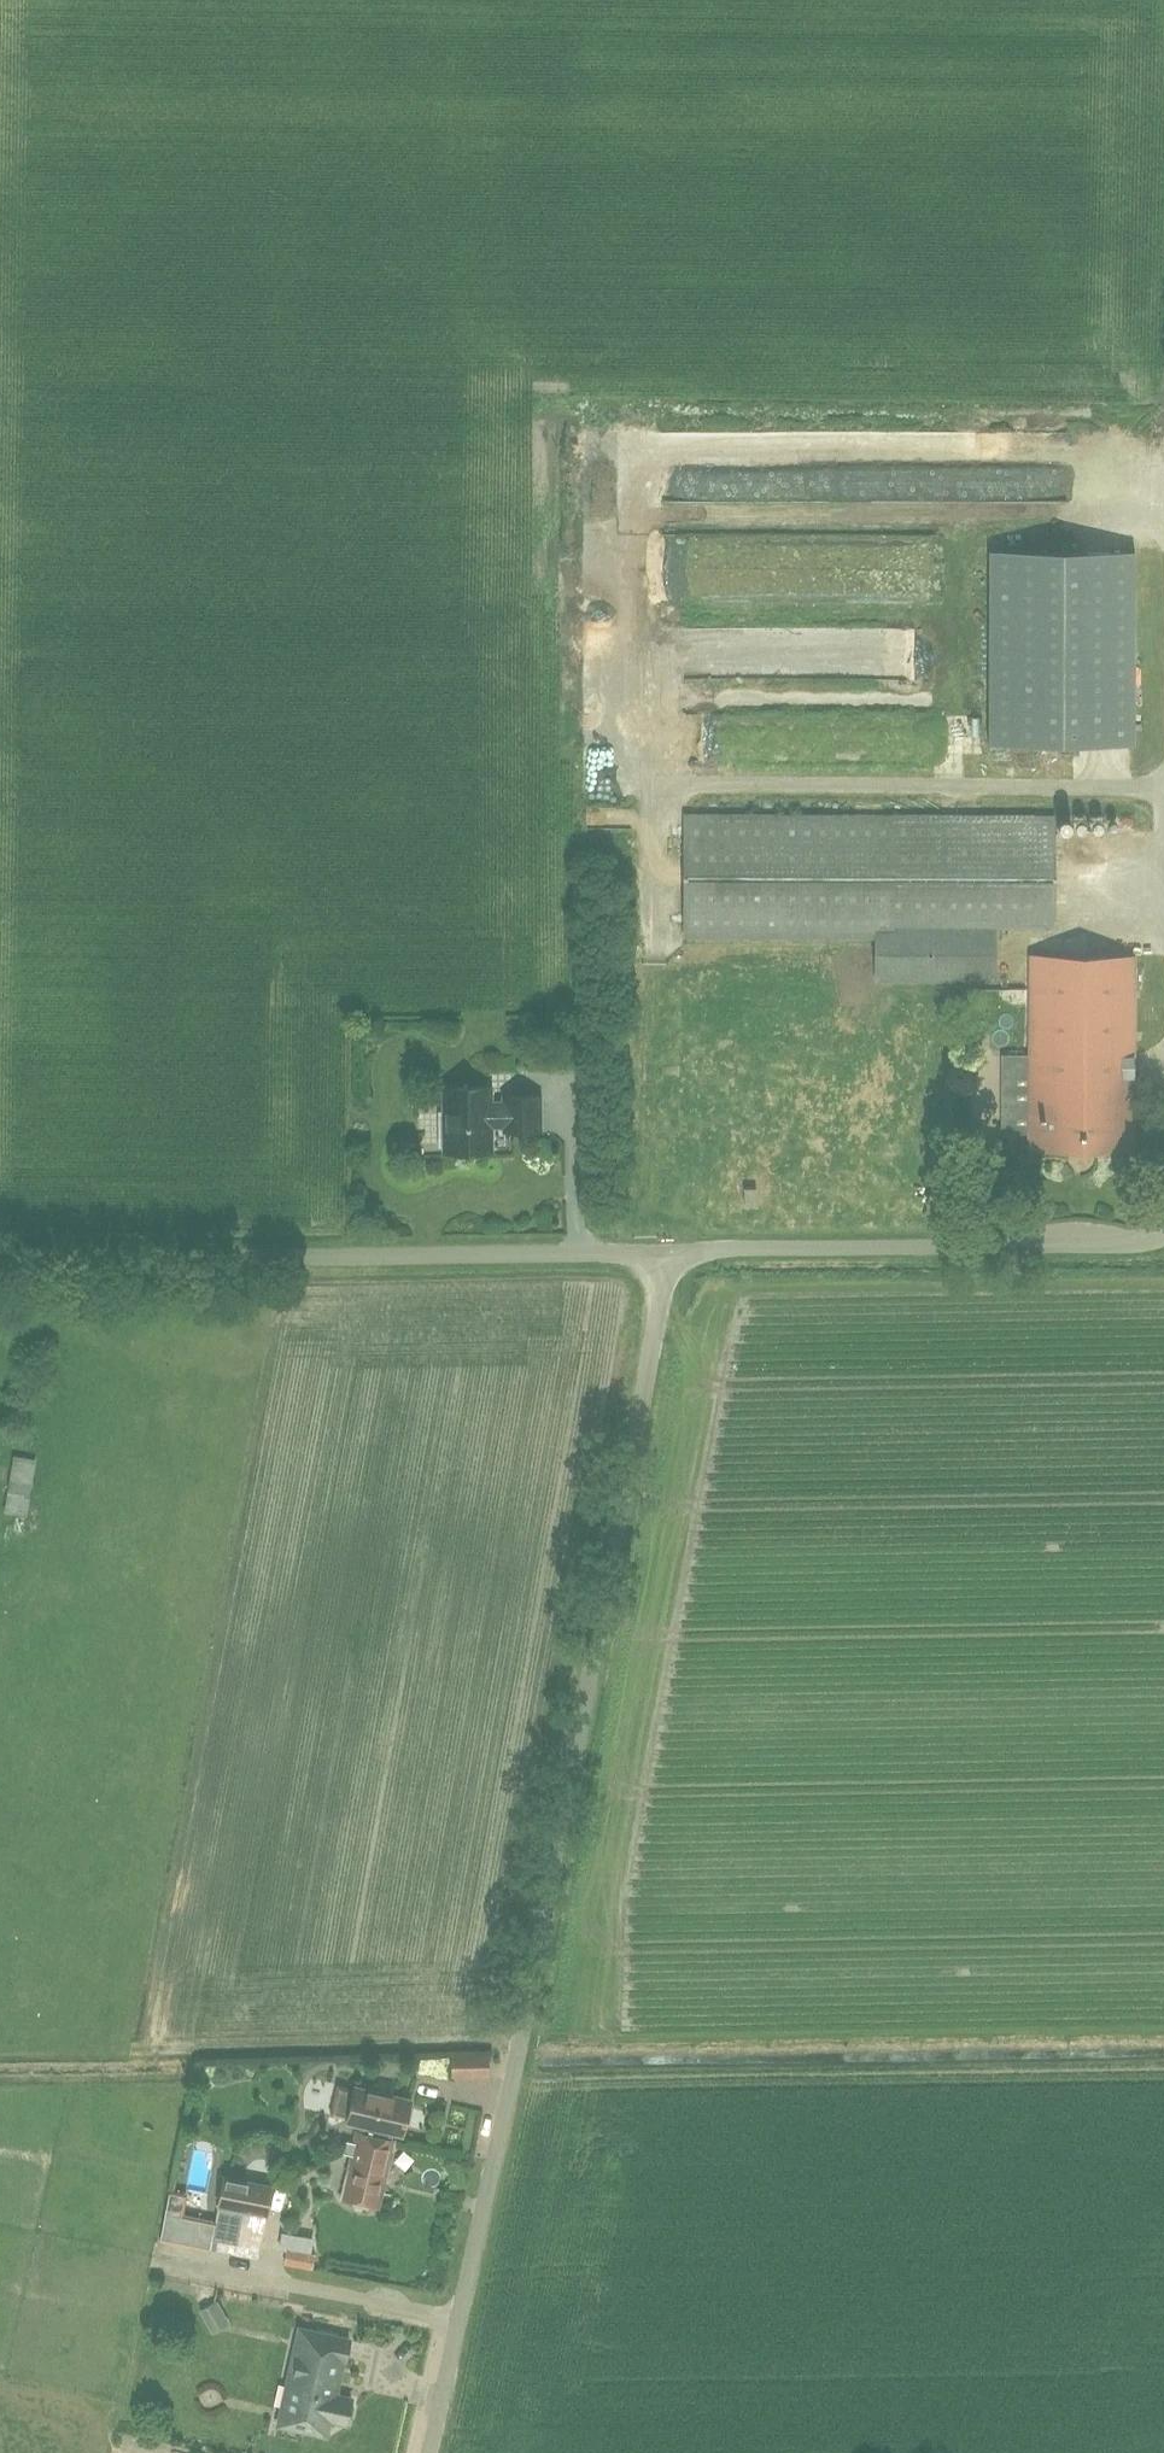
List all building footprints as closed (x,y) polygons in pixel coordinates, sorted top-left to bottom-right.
[(1134,550),(989,550),(989,743),(1134,744),(1134,550)] [(720,643),(721,628),(699,627),(698,641),(720,643)] [(700,669),(701,688),(732,687),(732,668),(700,669)] [(1053,815),(684,815),(684,936),(875,936),(875,980),(995,980),(995,924),(1053,924),(1053,815)] [(1134,1096),(1134,957),(1030,956),(1029,1110),(1028,1110),(1028,1148),(1133,1149),(1133,1096),(1134,1096)] [(540,1130),(539,1096),(504,1096),(504,1103),(490,1104),(490,1087),(444,1087),(444,1111),(438,1111),(439,1145),(445,1145),(445,1150),(491,1150),(490,1124),(505,1124),(505,1130),(540,1130)] [(744,1187),(745,1205),(757,1204),(757,1187),(744,1187)] [(13,1455),(3,1512),(25,1517),(36,1459),(13,1455)] [(454,2054),(455,2074),(494,2072),(493,2052),(454,2054)] [(355,2132),(395,2141),(395,2140),(391,2139),(392,2131),(402,2134),(410,2099),(354,2086),(346,2121),(362,2124),(360,2132),(355,2131),(355,2132)] [(395,2141),(355,2132),(353,2142),(346,2140),(343,2153),(351,2154),(341,2198),(379,2207),(394,2141),(395,2142),(395,2141)] [(165,2210),(160,2239),(210,2249),(212,2238),(240,2243),(246,2213),(269,2217),(274,2186),(224,2176),(215,2221),(165,2210)] [(286,2249),(284,2264),(312,2269),(315,2254),(286,2249)] [(223,2312),(216,2300),(199,2309),(206,2322),(223,2312)] [(279,2423),(306,2429),(326,2434),(329,2418),(346,2422),(347,2417),(351,2415),(353,2407),(350,2404),(351,2398),(335,2395),(336,2389),(333,2388),(340,2358),(345,2359),(349,2339),(300,2328),(279,2423)]
